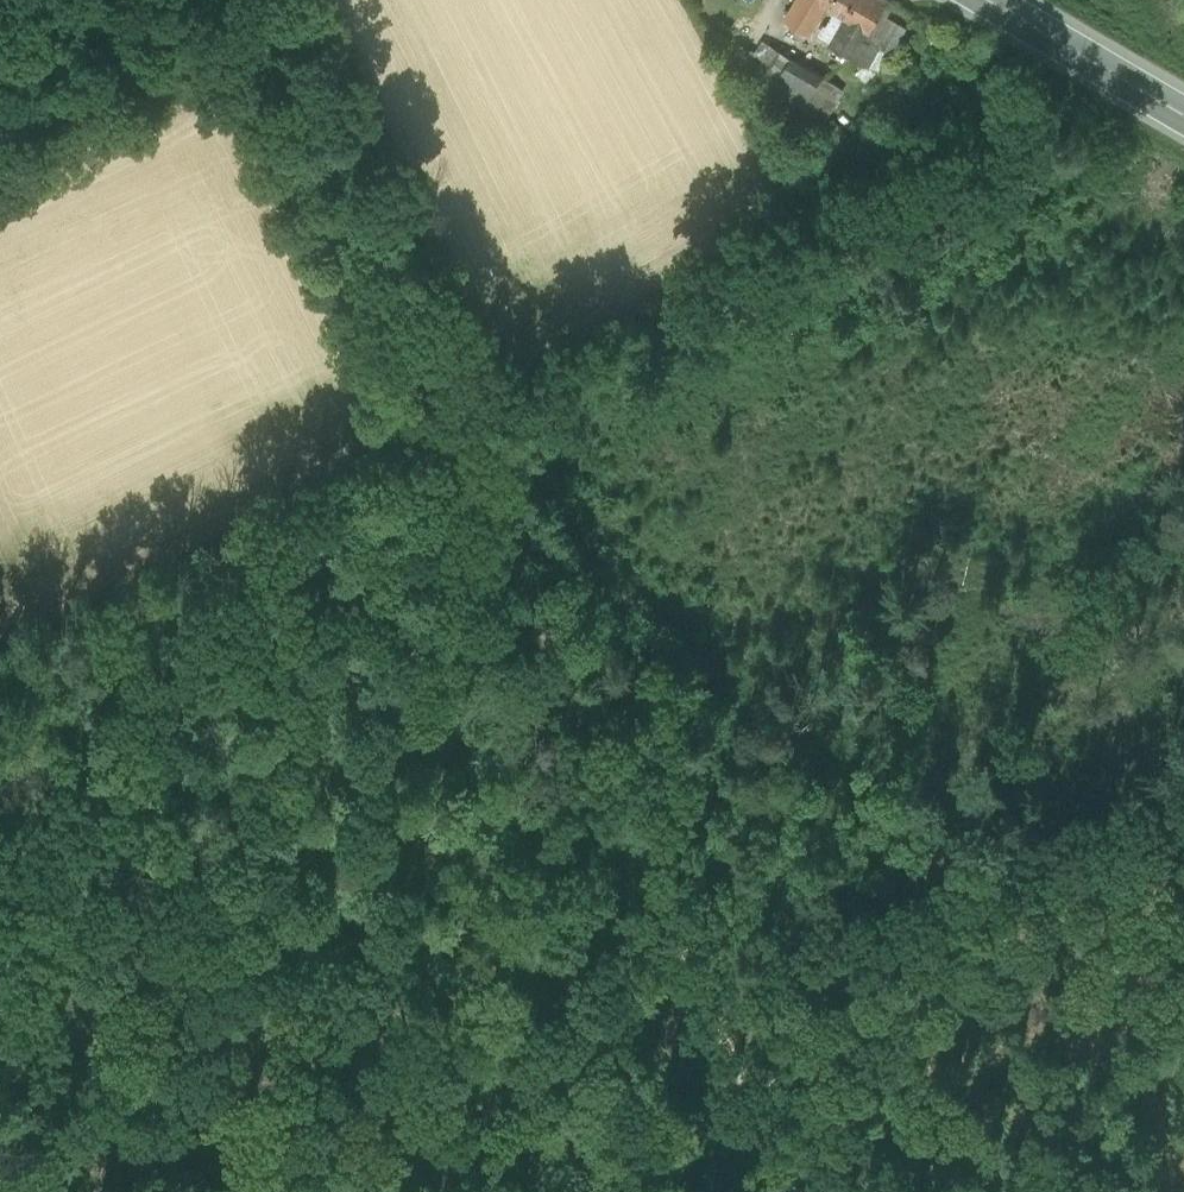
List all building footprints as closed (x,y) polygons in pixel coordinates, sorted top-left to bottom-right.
[(818,0),(798,0),(787,19),(810,33),(827,5),(818,0)] [(827,5),(841,13),(871,30),(879,16),(888,0),(818,0),(827,5)] [(871,30),(841,13),(825,41),(887,76),(910,33),(879,16),(871,30)] [(841,83),(768,43),(745,83),(818,124),(841,83)]
